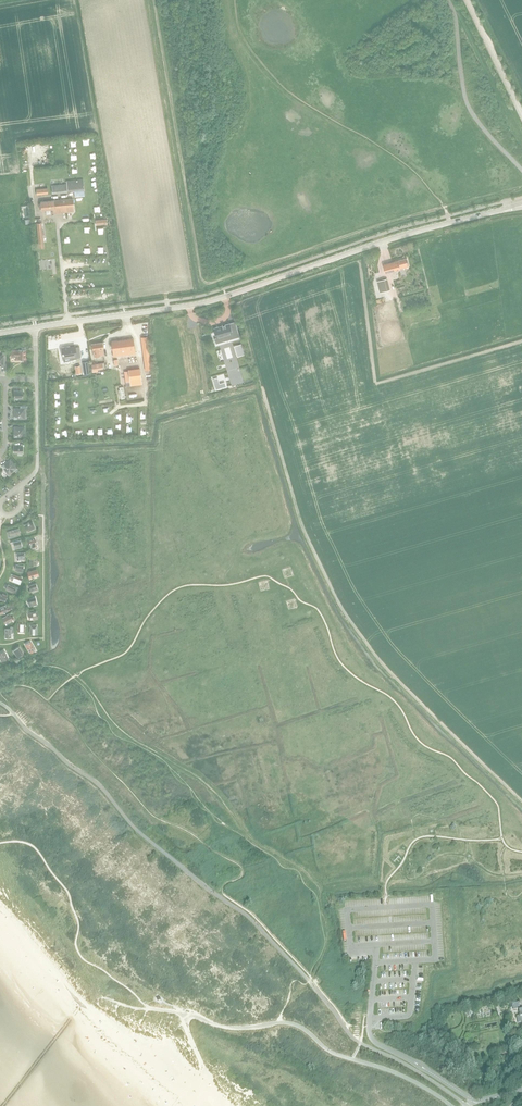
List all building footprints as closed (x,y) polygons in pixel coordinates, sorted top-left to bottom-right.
[(67,183),(52,185),(53,193),(74,191),(75,196),(85,195),(84,190),(83,179),(67,180),(67,183)] [(40,201),(41,209),(52,208),(53,213),(74,211),(73,198),(40,201)] [(385,272),(409,266),(407,257),(383,264),(385,272)] [(380,292),(389,289),(386,278),(377,281),(380,292)] [(218,326),(213,328),(216,338),(221,337),(221,339),(228,337),(229,339),(234,338),(233,336),(239,334),(236,325),(231,326),(230,323),(222,325),(222,326),(218,328),(218,326)] [(145,370),(151,369),(147,336),(141,337),(145,370)] [(113,356),(135,353),(133,338),(111,341),(113,356)] [(100,355),(104,355),(103,349),(102,350),(102,348),(103,348),(103,342),(92,343),(93,349),(94,356),(100,355)] [(75,345),(62,347),(63,356),(63,357),(72,356),(72,359),(81,357),(79,346),(75,346),(75,345)] [(26,357),(26,349),(19,349),(19,350),(11,350),(11,356),(15,356),(15,359),(19,359),(19,358),(24,358),(24,362),(27,362),(27,357),(26,357)] [(131,385),(142,384),(140,368),(129,369),(131,385)] [(27,409),(27,405),(20,405),(20,408),(14,408),(14,416),(19,416),(19,418),(25,418),(25,409),(27,409)] [(25,437),(25,426),(14,426),(14,434),(19,434),(19,437),(25,437)] [(23,452),(23,443),(21,443),(21,446),(14,446),(14,452),(23,452)] [(8,474),(16,467),(10,459),(4,464),(7,468),(5,469),(8,474)] [(35,526),(33,521),(30,523),(30,522),(29,522),(28,522),(28,523),(28,524),(26,525),(26,524),(24,525),(27,530),(35,526)] [(38,544),(35,538),(31,540),(28,541),(30,544),(31,543),(33,547),(38,544)] [(37,577),(39,577),(37,569),(28,572),(29,576),(31,575),(32,576),(32,577),(33,577),(34,576),(34,575),(38,574),(39,577),(37,577)] [(39,591),(36,583),(29,586),(30,590),(29,590),(29,592),(31,592),(31,591),(38,588),(39,591)] [(13,593),(16,588),(8,584),(6,589),(13,593)] [(28,599),(29,606),(37,604),(35,597),(28,599)] [(11,636),(11,629),(13,629),(13,627),(11,627),(11,628),(5,629),(5,633),(6,633),(6,636),(11,636)] [(32,647),(29,642),(25,644),(30,652),(35,649),(34,646),(32,647)] [(17,656),(23,653),(19,646),(13,650),(17,656)] [(521,1010),(519,1002),(512,1003),(513,1010),(519,1009),(521,1015),(516,1016),(518,1023),(521,1022),(521,1009),(521,1010)]
